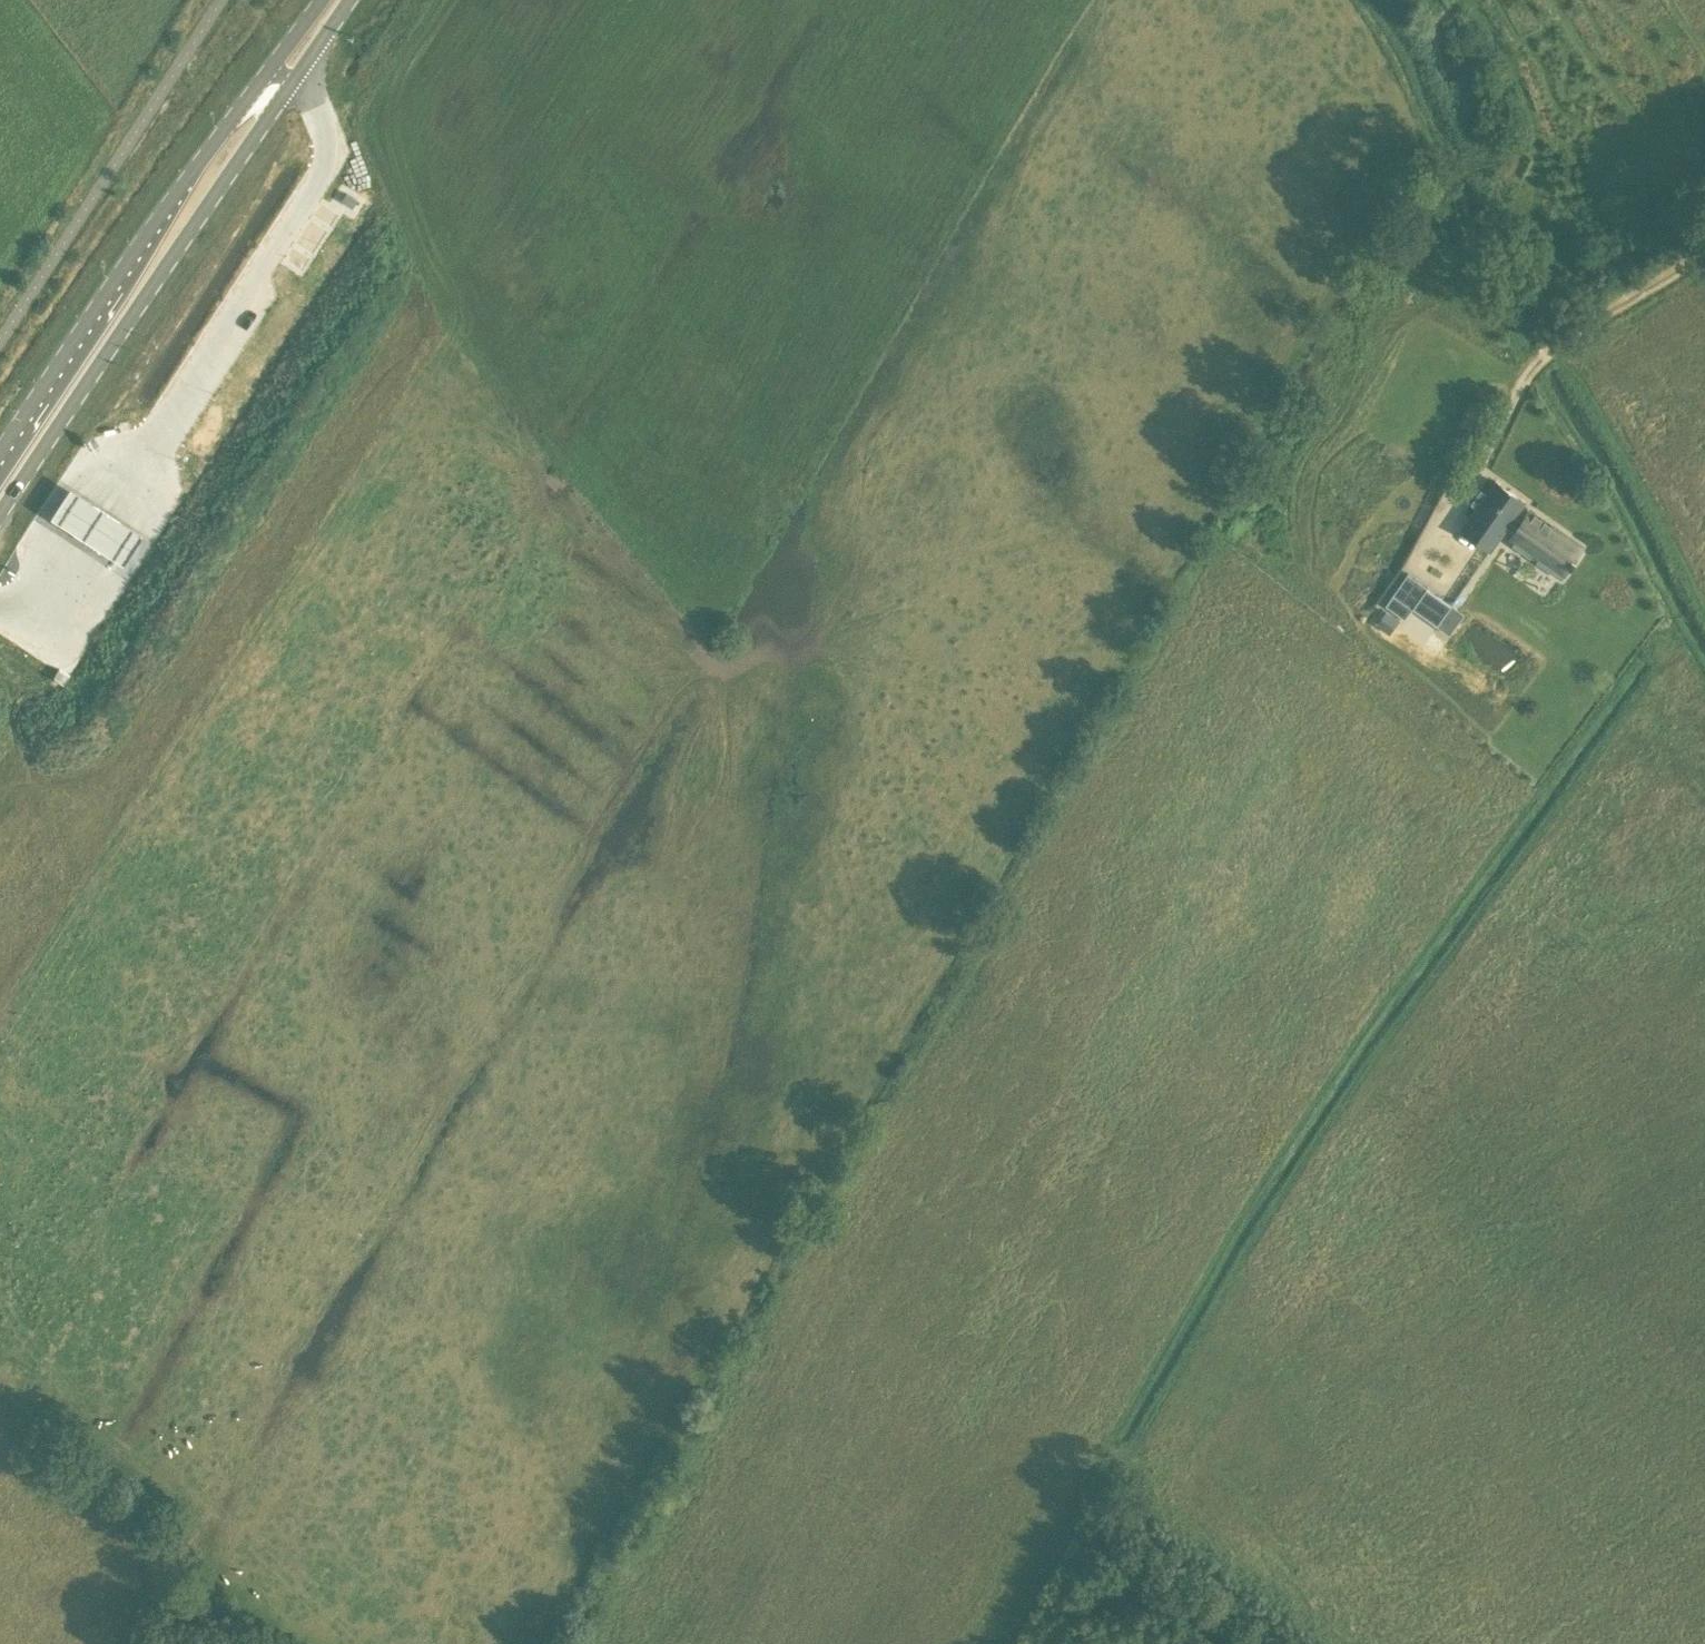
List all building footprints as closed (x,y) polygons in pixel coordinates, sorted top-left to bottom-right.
[(346,192),(341,200),(352,208),(358,199),(346,192)] [(1470,502),(1477,507),(1468,518),(1497,539),(1507,525),(1516,531),(1509,541),(1560,577),(1569,565),(1571,566),(1574,562),(1572,560),(1581,548),(1530,512),(1523,522),(1514,515),(1524,501),(1495,481),(1487,492),(1480,487),(1470,502)] [(51,521),(124,568),(143,539),(70,492),(51,521)] [(1451,604),(1427,587),(1413,607),(1437,624),(1451,604)] [(1385,604),(1404,618),(1411,608),(1392,594),(1385,604)] [(53,677),(64,684),(70,675),(59,668),(53,677)]
